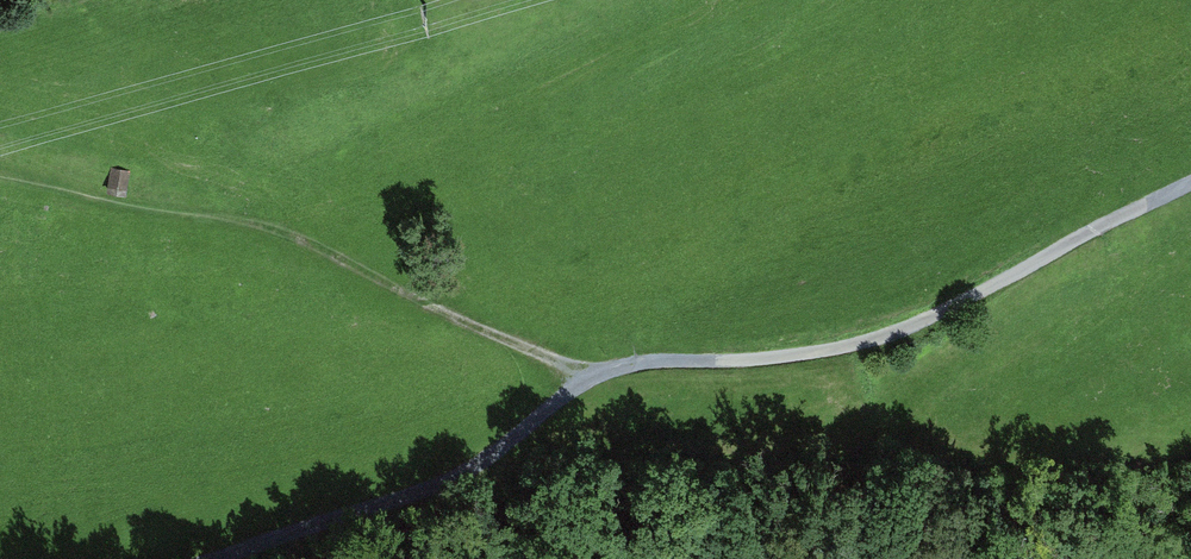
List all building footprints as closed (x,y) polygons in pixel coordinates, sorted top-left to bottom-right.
[(137,169),(120,166),(115,192),(133,195),(137,169)]
